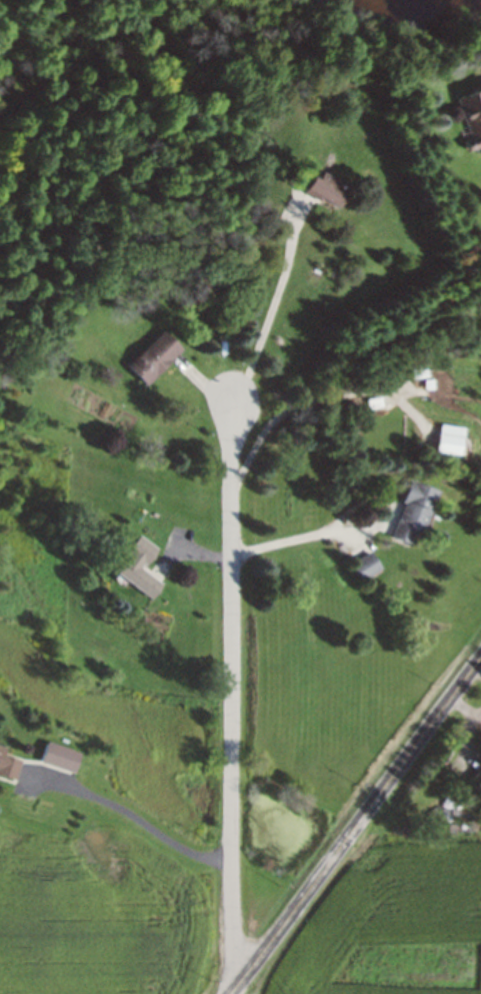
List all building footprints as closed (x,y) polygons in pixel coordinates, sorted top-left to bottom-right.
[(477,153),(480,151),(480,89),(455,99),(477,153)] [(331,211),(349,194),(323,166),(305,182),(331,211)] [(126,366),(145,385),(182,348),(163,329),(126,366)] [(465,455),(467,427),(442,425),(439,453),(465,455)] [(440,490),(414,480),(393,537),(419,547),(440,490)] [(157,549),(139,536),(114,572),(151,599),(162,584),(142,570),(157,549)] [(382,568),(370,551),(351,564),(364,581),(382,568)] [(40,763),(75,773),(81,752),(46,742),(40,763)] [(0,745),(0,774),(15,778),(20,760),(4,754),(6,747),(0,745)] [(468,781),(480,795),(480,768),(468,781)]
